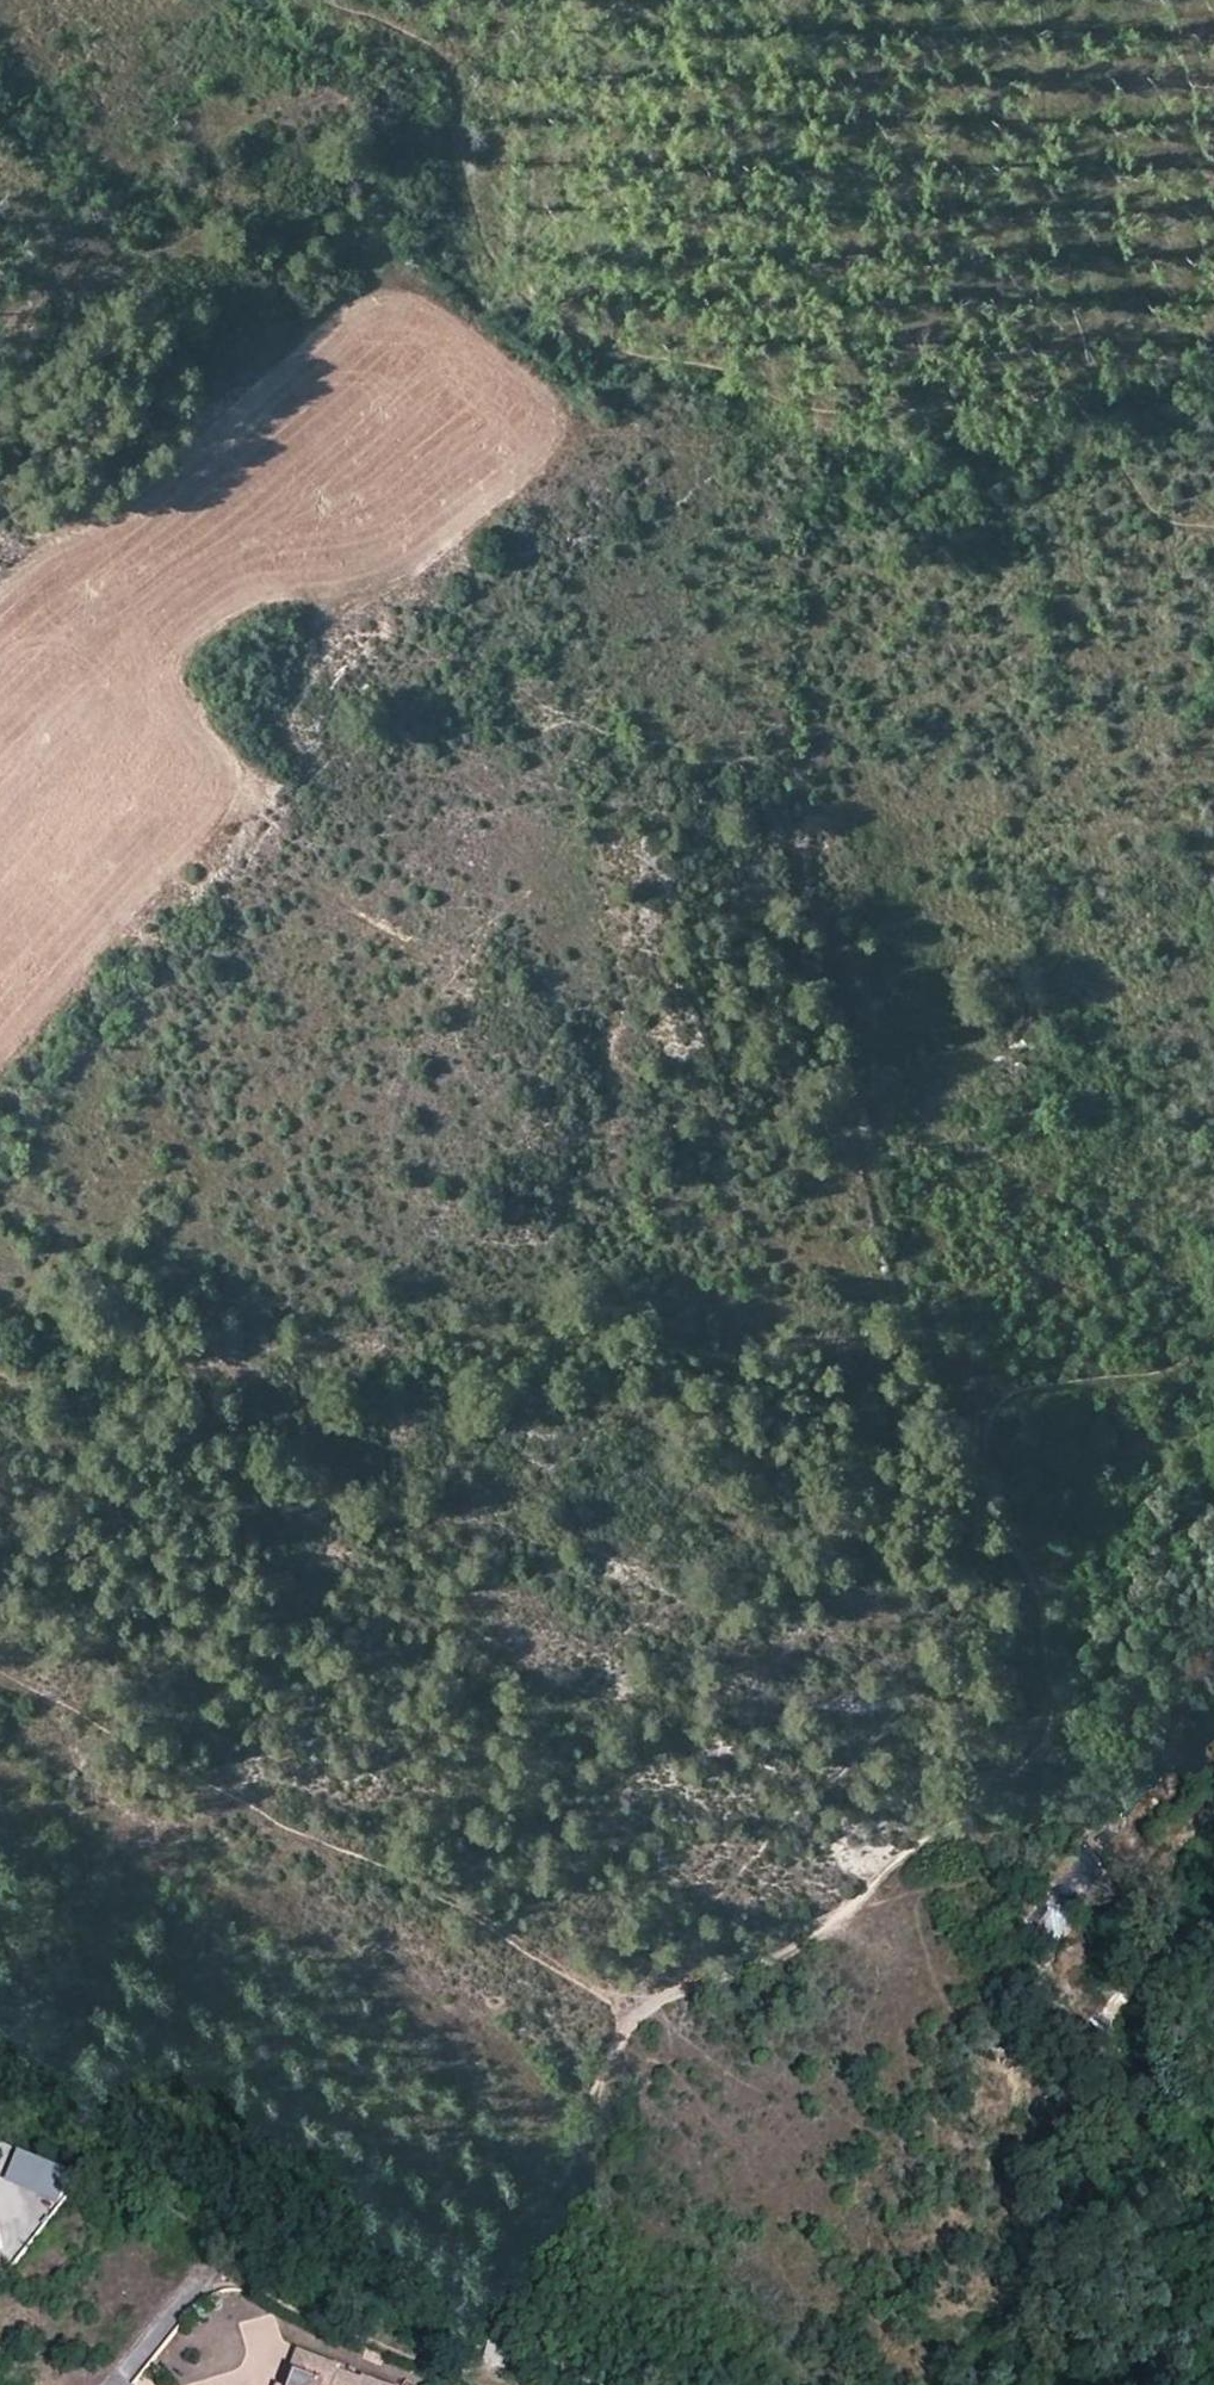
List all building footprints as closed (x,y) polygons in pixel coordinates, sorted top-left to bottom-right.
[(366,2373),(365,2376),(341,2368),(342,2363),(300,2349),(293,2368),(300,2371),(295,2384),(402,2384),(366,2373)]
